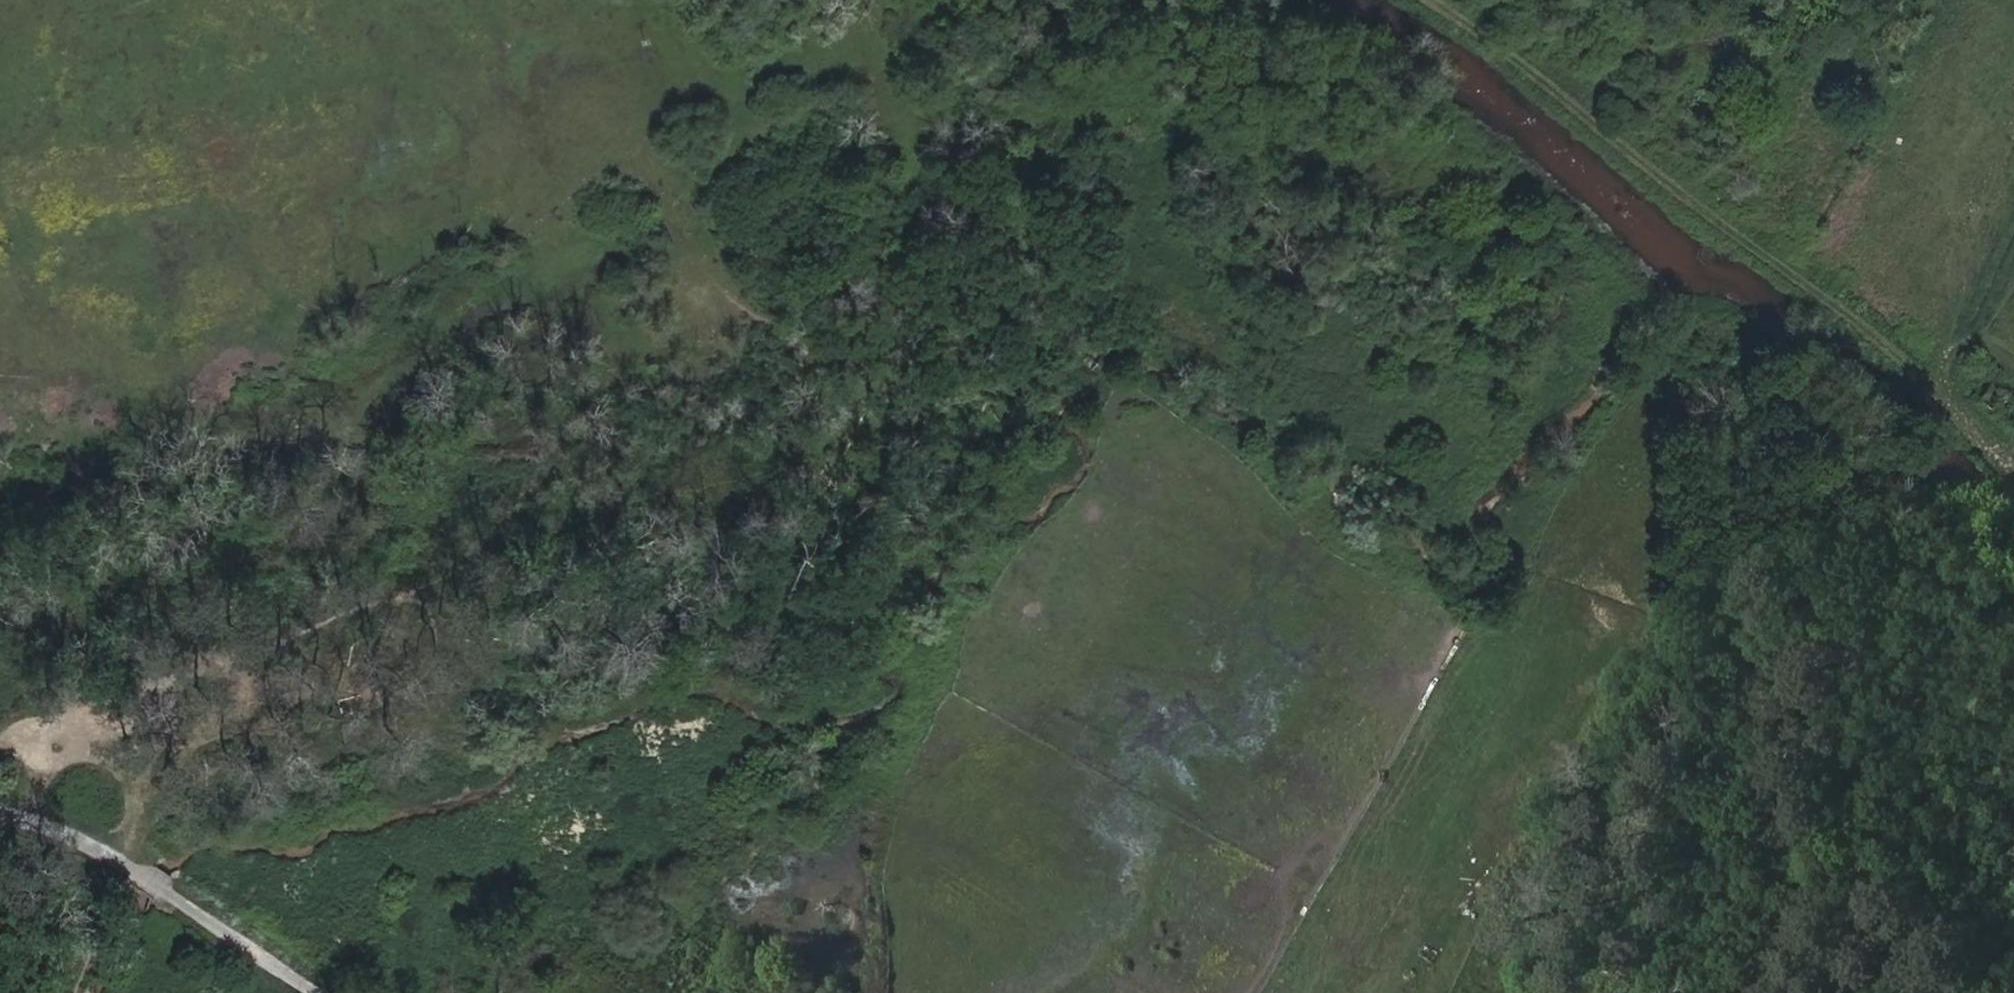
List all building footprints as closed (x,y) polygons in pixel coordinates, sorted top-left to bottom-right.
[(1691,331),(1684,321),(1673,327),(1680,338),(1691,331)]
